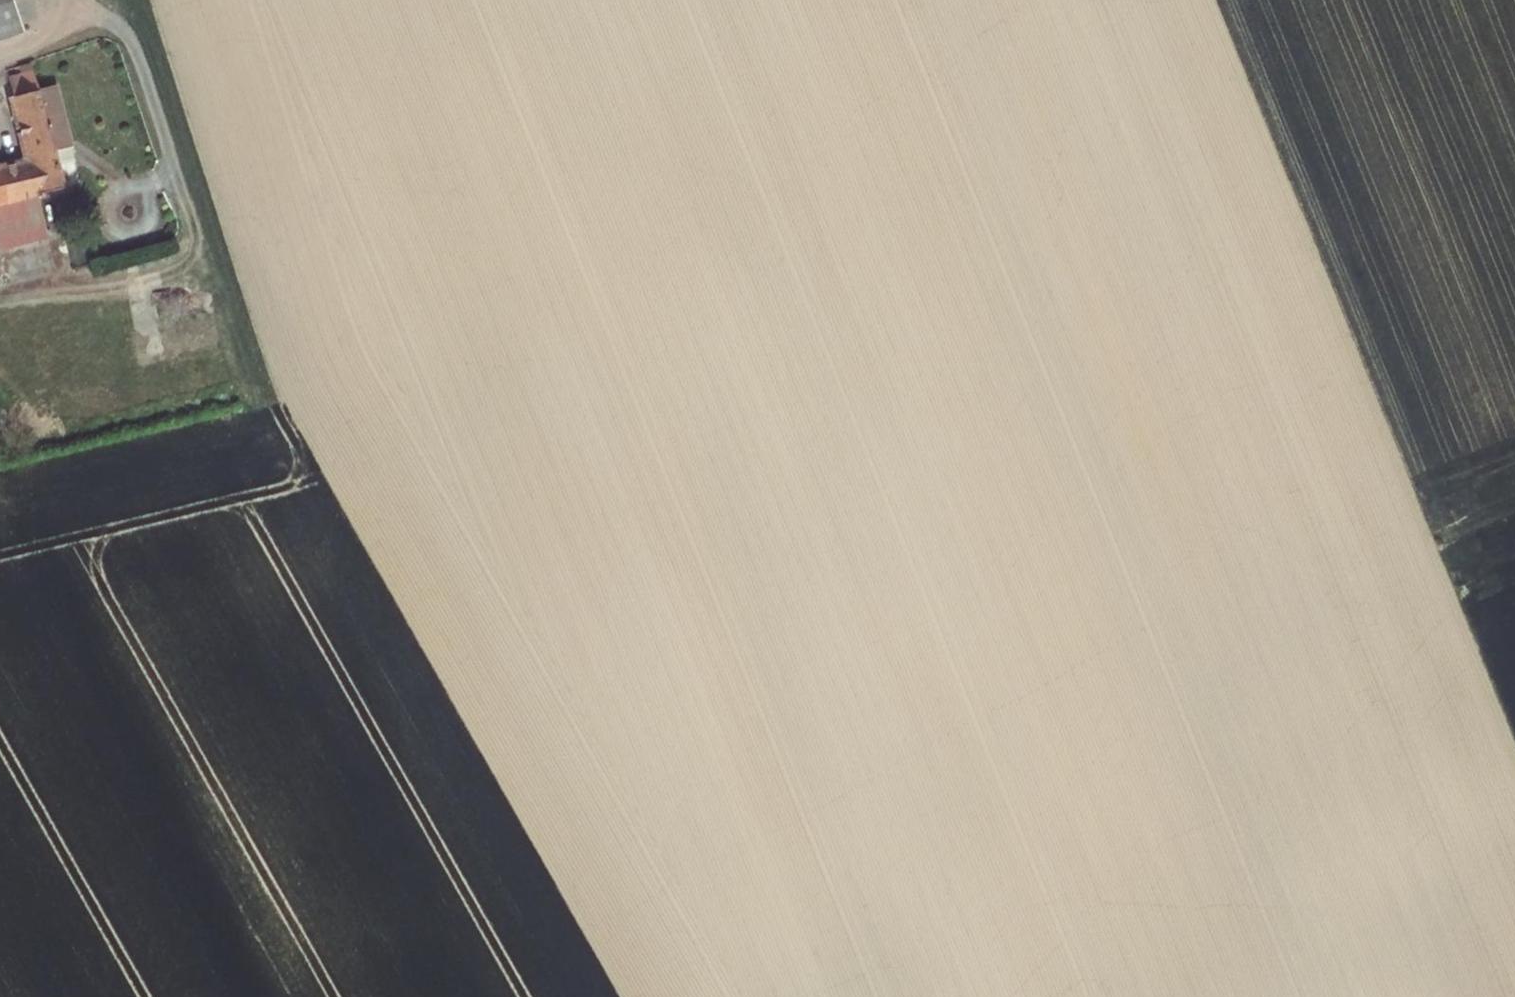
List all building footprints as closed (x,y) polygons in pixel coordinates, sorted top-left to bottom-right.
[(23,31),(11,0),(0,0),(0,39),(23,31)] [(8,78),(30,163),(0,170),(0,204),(38,195),(63,189),(53,152),(71,148),(55,86),(38,91),(33,72),(8,78)] [(38,195),(0,204),(0,251),(49,239),(38,195)]
